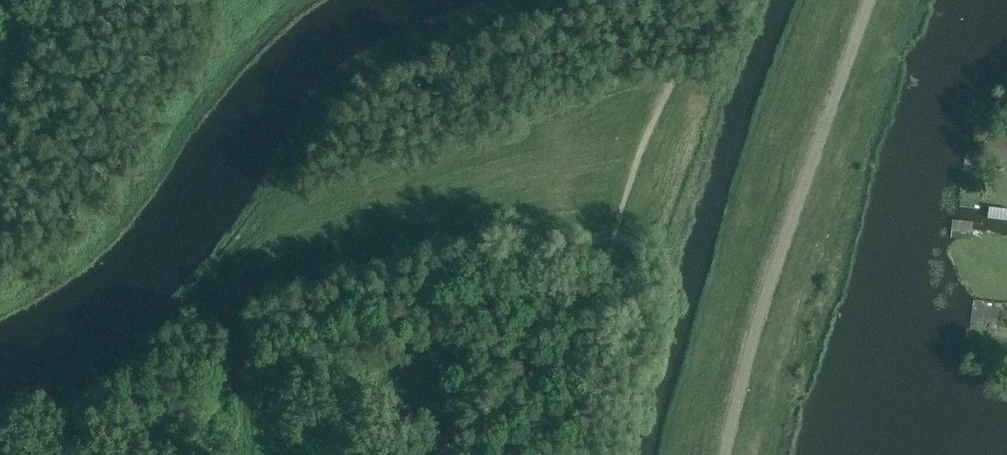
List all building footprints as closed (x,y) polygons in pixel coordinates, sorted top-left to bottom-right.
[(1006,327),(1006,304),(997,303),(995,326),(1006,327)]
